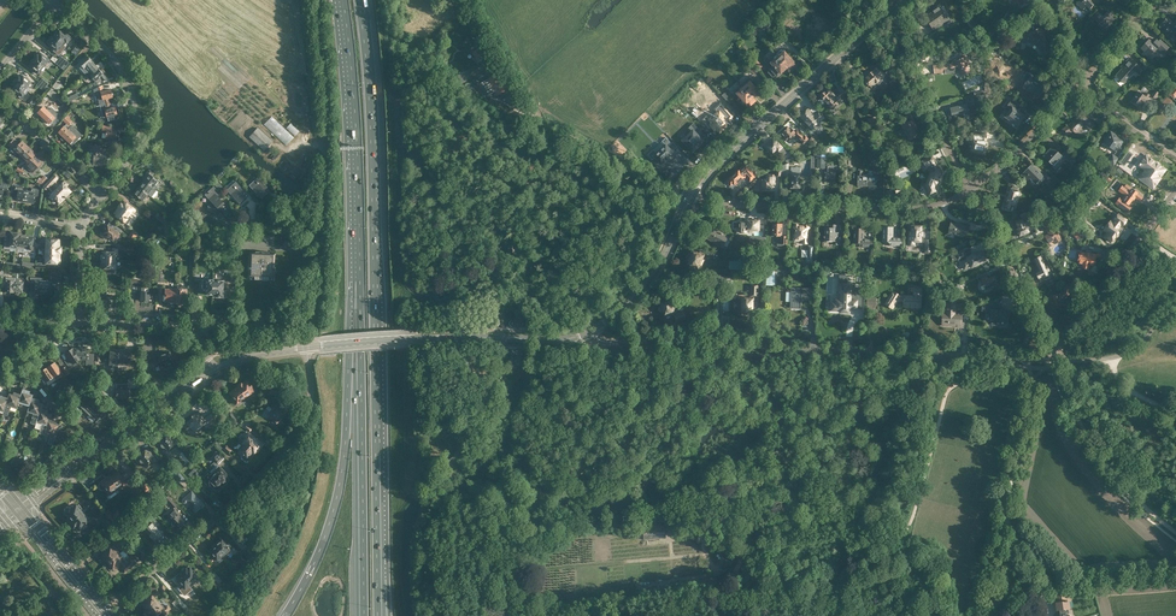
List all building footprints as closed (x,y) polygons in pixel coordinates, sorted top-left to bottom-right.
[(1029,0),(1023,5),(1026,9),(1032,4),(1029,0)] [(1077,3),(1083,10),(1087,6),(1090,9),(1094,5),(1090,0),(1080,0),(1077,3)] [(934,15),(927,20),(935,31),(942,26),(941,24),(949,19),(940,6),(932,11),(934,15)] [(1113,14),(1109,10),(1103,17),(1101,15),(1102,15),(1098,11),(1090,20),(1093,22),(1095,20),(1102,26),(1104,25),(1108,28),(1114,21),(1110,18),(1113,14)] [(1167,17),(1160,25),(1169,33),(1170,31),(1175,35),(1175,34),(1175,22),(1174,24),(1167,17)] [(1044,55),(1051,51),(1043,34),(1044,34),(1041,28),(1030,33),(1031,34),(1020,34),(1019,41),(1037,43),(1044,55)] [(53,37),(64,46),(66,42),(67,43),(70,40),(60,32),(57,35),(56,33),(53,37)] [(64,46),(53,37),(52,36),(51,37),(50,37),(49,38),(49,39),(49,40),(49,41),(47,43),(57,52),(60,49),(59,48),(62,44),(63,46),(64,46)] [(922,41),(926,47),(932,43),(928,37),(922,41)] [(1169,44),(1162,38),(1160,40),(1158,38),(1153,44),(1149,41),(1142,48),(1145,50),(1141,54),(1147,59),(1150,55),(1157,48),(1161,52),(1164,54),(1171,47),(1169,44)] [(76,56),(81,50),(74,45),(70,51),(73,53),(76,56)] [(481,50),(480,48),(479,45),(470,49),(472,53),(473,53),(475,57),(477,62),(487,57),(482,49),(481,50)] [(973,53),(973,48),(960,50),(961,55),(963,59),(955,62),(955,63),(933,65),(934,73),(945,72),(945,70),(958,69),(962,76),(970,72),(967,66),(970,65),(965,54),(973,53)] [(50,61),(39,52),(37,55),(36,55),(35,55),(34,57),(34,58),(34,59),(43,66),(46,63),(47,64),(50,61)] [(793,62),(784,52),(778,58),(787,68),(788,68),(789,67),(791,69),(796,65),(793,62)] [(775,54),(768,60),(774,67),(769,72),(774,78),(777,76),(777,77),(787,68),(778,58),(775,54)] [(66,67),(65,65),(58,60),(54,56),(51,59),(62,69),(62,68),(64,69),(66,67)] [(58,60),(65,65),(68,61),(61,56),(58,60)] [(89,71),(95,66),(86,56),(83,58),(82,57),(77,61),(82,66),(80,68),(83,70),(86,67),(89,71)] [(1140,74),(1143,70),(1130,58),(1125,63),(1126,64),(1116,75),(1115,76),(1116,77),(1117,76),(1124,83),(1135,70),(1140,74)] [(31,63),(29,65),(39,74),(42,71),(40,70),(43,66),(34,59),(33,59),(32,59),(31,61),(31,62),(30,63),(31,63)] [(762,66),(757,59),(753,62),(758,69),(762,66)] [(758,70),(753,65),(749,68),(754,74),(758,70)] [(95,66),(89,71),(91,73),(90,74),(86,77),(90,81),(91,81),(93,79),(98,84),(102,80),(103,81),(106,78),(95,66)] [(872,87),(889,72),(886,69),(883,72),(878,67),(865,79),(867,81),(866,82),(867,83),(866,83),(868,85),(868,84),(869,86),(870,85),(872,87)] [(511,105),(516,102),(509,89),(510,89),(501,73),(497,76),(493,69),(485,73),(488,80),(480,84),(477,78),(471,81),(476,89),(477,88),(480,93),(482,92),(483,95),(486,93),(488,96),(495,92),(497,95),(500,94),(501,97),(505,95),(506,97),(505,98),(508,103),(510,102),(511,105)] [(1033,97),(1041,86),(1040,84),(1042,81),(1032,71),(1026,79),(1024,77),(1025,76),(1023,74),(1021,76),(1024,81),(1021,85),(1033,90),(1029,94),(1033,97)] [(467,80),(463,73),(457,77),(462,84),(467,80)] [(15,81),(28,92),(33,85),(21,75),(19,77),(18,77),(18,78),(16,78),(15,79),(15,80),(15,81)] [(753,98),(759,92),(750,82),(753,80),(750,76),(741,84),(741,85),(753,98)] [(39,82),(49,90),(49,89),(47,87),(50,83),(43,78),(39,82)] [(58,80),(53,86),(57,89),(56,89),(59,91),(64,85),(58,80)] [(21,100),(28,92),(15,81),(16,82),(13,85),(15,87),(13,89),(20,95),(18,97),(21,100)] [(48,91),(49,90),(39,82),(37,85),(44,90),(45,89),(48,91)] [(102,85),(94,90),(95,94),(97,93),(100,106),(110,103),(109,98),(113,97),(111,89),(104,91),(102,85)] [(753,98),(741,85),(733,92),(736,95),(738,94),(747,103),(750,106),(755,102),(753,100),(754,98),(753,98)] [(825,92),(821,96),(822,98),(819,101),(823,105),(826,102),(830,106),(830,107),(830,108),(831,108),(831,109),(832,109),(837,106),(838,107),(843,102),(842,101),(843,100),(840,97),(843,95),(849,90),(844,85),(838,89),(841,92),(836,97),(830,90),(829,91),(828,91),(827,90),(824,91),(825,92)] [(58,92),(52,88),(48,93),(53,98),(58,92)] [(1133,101),(1141,107),(1150,95),(1147,93),(1145,95),(1139,92),(1133,101)] [(72,101),(79,97),(77,93),(69,98),(71,102),(72,101)] [(32,104),(35,106),(39,101),(33,96),(28,102),(32,105),(32,104)] [(499,108),(518,118),(520,113),(514,110),(515,108),(492,97),(488,104),(498,109),(499,108)] [(734,115),(720,100),(715,105),(717,107),(709,114),(713,117),(709,121),(715,127),(717,126),(723,132),(729,126),(727,124),(732,119),(731,118),(734,115)] [(1017,106),(1010,101),(1006,108),(1009,110),(1005,117),(1018,126),(1025,116),(1016,109),(1017,106)] [(110,103),(104,105),(105,109),(107,118),(117,115),(115,107),(111,108),(110,103)] [(976,113),(974,103),(967,105),(967,104),(958,106),(956,107),(950,108),(952,116),(969,112),(969,115),(976,113)] [(49,124),(55,118),(43,107),(37,113),(49,124)] [(808,109),(800,116),(812,129),(814,128),(816,130),(817,130),(820,127),(820,126),(818,124),(820,122),(824,117),(818,111),(814,115),(808,109)] [(911,138),(919,134),(915,125),(916,124),(912,116),(910,112),(904,115),(906,119),(909,118),(911,121),(902,125),(904,130),(906,129),(908,133),(909,133),(911,138)] [(1083,115),(1081,113),(1069,126),(1062,130),(1065,134),(1072,130),(1076,133),(1084,125),(1089,130),(1094,125),(1083,115)] [(271,114),(263,123),(287,145),(300,130),(290,121),(285,127),(271,114)] [(69,126),(73,122),(69,119),(70,118),(67,115),(63,120),(69,126)] [(869,119),(870,127),(878,126),(877,118),(869,119)] [(690,129),(680,139),(691,150),(702,140),(700,137),(703,135),(689,121),(686,124),(690,129)] [(82,136),(72,126),(68,130),(64,126),(58,132),(72,146),(82,136)] [(116,139),(117,132),(113,131),(113,127),(102,126),(102,131),(106,132),(105,138),(110,139),(110,138),(116,139)] [(788,127),(781,133),(785,137),(784,137),(788,142),(795,135),(803,143),(808,138),(805,135),(803,137),(797,130),(796,129),(794,131),(792,128),(790,130),(788,127)] [(264,150),(272,141),(258,128),(250,137),(264,150)] [(1124,140),(1112,132),(1109,136),(1108,135),(1103,142),(1117,151),(1124,140)] [(985,154),(986,148),(985,147),(985,146),(985,145),(982,144),(982,145),(980,144),(981,134),(973,134),(972,142),(975,142),(973,151),(985,154)] [(662,135),(641,159),(646,163),(648,160),(658,169),(670,156),(661,148),(668,140),(662,135)] [(812,136),(809,139),(814,145),(817,142),(812,136)] [(787,152),(783,147),(775,139),(766,147),(769,150),(770,149),(773,153),(777,149),(783,156),(787,152)] [(21,155),(28,147),(22,141),(18,145),(13,140),(8,145),(17,153),(17,152),(21,155)] [(92,149),(90,149),(89,160),(93,161),(93,165),(97,166),(97,163),(105,164),(106,154),(99,154),(99,146),(98,146),(98,144),(94,144),(94,146),(92,146),(92,149)] [(34,156),(36,154),(28,147),(21,155),(19,157),(23,161),(25,159),(28,162),(34,156)] [(1054,151),(1051,148),(1047,152),(1048,152),(1044,157),(1052,165),(1051,166),(1055,169),(1065,158),(1072,165),(1077,160),(1066,150),(1061,155),(1056,150),(1054,151)] [(825,155),(816,154),(816,159),(817,159),(817,168),(825,168),(825,155)] [(41,163),(34,156),(28,162),(26,163),(34,171),(41,163)] [(922,161),(920,162),(924,171),(928,169),(930,173),(926,184),(925,185),(929,194),(930,193),(935,191),(934,187),(935,184),(936,185),(938,179),(937,179),(938,176),(942,174),(938,167),(937,168),(935,165),(936,165),(932,156),(923,161),(923,160),(922,161)] [(1145,159),(1140,165),(1146,170),(1139,178),(1146,184),(1148,181),(1155,186),(1160,178),(1166,170),(1159,165),(1156,163),(1156,162),(1149,157),(1147,161),(1145,159)] [(1043,176),(1032,165),(1022,175),(1027,180),(1030,178),(1036,184),(1040,179),(1042,182),(1045,179),(1050,184),(1051,183),(1054,185),(1059,181),(1053,175),(1051,177),(1047,173),(1043,176)] [(836,167),(826,166),(825,182),(830,182),(831,183),(834,183),(834,182),(835,182),(836,167)] [(753,179),(756,176),(749,168),(746,171),(753,179)] [(792,168),(791,188),(799,188),(799,187),(801,187),(801,183),(800,183),(800,168),(792,168)] [(862,168),(860,168),(859,168),(859,170),(858,185),(868,186),(868,175),(863,174),(863,170),(862,168)] [(868,175),(868,186),(877,186),(877,179),(882,179),(883,168),(873,168),(873,173),(868,173),(868,175)] [(143,181),(152,187),(157,180),(150,175),(152,172),(149,169),(143,176),(144,179),(143,180),(143,181)] [(737,184),(747,175),(745,172),(743,174),(740,170),(730,179),(731,179),(728,181),(728,183),(730,184),(732,184),(735,181),(737,184)] [(894,171),(890,172),(894,182),(898,180),(894,171)] [(775,184),(776,176),(773,176),(773,174),(768,174),(768,180),(762,179),(762,189),(770,189),(770,185),(773,185),(773,184),(775,184)] [(37,181),(41,184),(46,178),(43,175),(37,181)] [(54,175),(48,181),(66,198),(66,197),(65,196),(67,195),(71,191),(66,187),(68,185),(64,181),(60,185),(56,181),(58,179),(57,179),(58,178),(54,175)] [(262,200),(265,197),(269,195),(263,188),(266,186),(258,177),(249,185),(262,200)] [(48,181),(43,187),(46,191),(48,188),(53,193),(49,197),(53,201),(55,199),(60,203),(63,200),(63,199),(64,198),(65,198),(66,198),(48,181)] [(147,194),(152,187),(143,181),(138,187),(147,194)] [(247,199),(245,197),(241,193),(244,190),(236,181),(227,190),(234,197),(240,205),(247,199)] [(2,198),(3,190),(7,191),(8,185),(1,183),(0,187),(0,198),(2,198)] [(1119,198),(1115,202),(1127,212),(1132,207),(1129,204),(1134,197),(1136,197),(1140,201),(1143,197),(1138,193),(1126,184),(1124,187),(1123,186),(1119,191),(1126,196),(1122,200),(1119,198)] [(25,202),(27,191),(22,190),(22,187),(15,186),(14,192),(18,193),(17,200),(25,202)] [(218,209),(222,206),(224,204),(219,197),(222,195),(214,186),(205,194),(212,203),(208,206),(208,209),(216,209),(217,208),(218,209)] [(1008,195),(1007,197),(1005,206),(1010,207),(1011,204),(1014,206),(1019,191),(1018,190),(1019,188),(1013,186),(1012,189),(1011,188),(1009,196),(1008,195)] [(142,200),(147,194),(138,187),(133,194),(142,200)] [(27,191),(25,202),(33,203),(34,195),(38,196),(39,190),(32,189),(31,192),(27,191)] [(179,203),(182,200),(176,194),(173,198),(179,203)] [(1100,202),(1093,197),(1090,201),(1097,205),(1100,202)] [(119,207),(129,215),(132,212),(133,213),(135,210),(125,202),(123,205),(121,203),(118,206),(119,207)] [(132,218),(129,215),(119,207),(114,213),(116,215),(116,216),(127,224),(132,218)] [(178,216),(183,211),(179,208),(173,213),(177,217),(178,216)] [(158,212),(155,216),(165,224),(168,220),(158,212)] [(1026,212),(1021,215),(1020,215),(1022,219),(1015,222),(1016,224),(1013,225),(1017,234),(1019,235),(1019,236),(1029,232),(1025,222),(1030,220),(1026,212)] [(1126,220),(1118,214),(1114,219),(1116,220),(1113,224),(1111,222),(1108,227),(1111,229),(1105,237),(1111,242),(1114,237),(1115,238),(1122,230),(1118,227),(1121,224),(1123,225),(1126,220)] [(1055,229),(1049,220),(1047,216),(1040,220),(1049,233),(1045,236),(1049,243),(1053,240),(1056,244),(1063,240),(1056,229),(1055,229)] [(763,229),(763,227),(763,223),(759,223),(759,220),(747,220),(747,229),(756,230),(755,243),(765,243),(765,232),(762,231),(762,229),(763,229)] [(787,244),(787,236),(781,236),(781,223),(773,223),(773,236),(779,236),(779,240),(781,240),(781,244),(787,244)] [(969,230),(970,226),(961,224),(960,225),(951,223),(949,234),(963,237),(965,229),(969,230)] [(797,224),(794,227),(796,230),(796,233),(794,235),(794,239),(796,241),(803,241),(803,243),(807,243),(808,230),(810,228),(807,225),(805,227),(799,226),(797,224)] [(837,227),(837,225),(831,224),(831,227),(826,227),(825,241),(835,241),(835,244),(839,245),(839,244),(842,244),(842,240),(839,240),(839,234),(835,234),(835,227),(837,227)] [(118,237),(120,234),(106,225),(103,228),(105,230),(101,236),(106,239),(108,236),(113,240),(115,236),(118,237)] [(921,226),(912,226),(912,232),(909,231),(909,235),(907,235),(907,242),(908,242),(908,245),(915,245),(915,242),(924,243),(924,235),(922,235),(922,232),(921,232),(921,226)] [(902,237),(893,237),(893,227),(884,227),(884,241),(893,241),(893,245),(902,245),(902,237)] [(1083,232),(1075,227),(1071,233),(1078,239),(1083,232)] [(729,237),(712,228),(707,238),(712,240),(712,241),(723,247),(729,237)] [(873,248),(873,239),(864,239),(864,229),(855,228),(854,242),(860,243),(860,247),(873,248)] [(194,238),(195,230),(189,230),(176,241),(181,246),(187,239),(188,238),(194,238)] [(15,249),(17,233),(9,232),(8,242),(5,241),(4,245),(5,245),(4,248),(10,249),(10,251),(14,252),(15,249)] [(23,251),(25,235),(20,234),(21,234),(17,233),(15,249),(14,252),(18,252),(18,251),(23,252),(23,251)] [(33,253),(34,248),(31,247),(33,237),(29,236),(25,235),(23,251),(33,253)] [(59,248),(59,247),(59,239),(46,239),(46,242),(39,242),(39,247),(46,247),(59,248)] [(102,260),(115,261),(115,256),(118,256),(118,248),(112,248),(111,252),(103,252),(103,255),(101,255),(101,260),(102,260)] [(719,254),(709,249),(707,254),(718,259),(719,254)] [(694,272),(696,273),(700,264),(702,265),(705,259),(703,258),(705,253),(703,252),(702,254),(693,250),(692,254),(690,253),(687,254),(686,257),(687,259),(689,260),(687,264),(696,267),(694,272)] [(963,250),(956,253),(958,259),(961,258),(962,261),(961,262),(964,269),(971,266),(971,267),(986,260),(985,258),(986,258),(984,253),(983,253),(982,251),(977,253),(977,252),(972,255),(972,256),(967,258),(968,259),(966,260),(965,256),(966,256),(963,250)] [(255,253),(250,252),(249,267),(248,267),(248,269),(249,269),(249,276),(254,277),(254,279),(260,280),(260,278),(262,279),(262,280),(268,280),(268,277),(274,277),(274,270),(275,270),(275,268),(274,268),(275,253),(269,253),(269,252),(263,252),(263,253),(261,253),(261,252),(255,252),(255,253)] [(1080,252),(1078,263),(1083,263),(1083,268),(1089,269),(1090,264),(1095,265),(1096,258),(1096,257),(1101,258),(1102,254),(1101,254),(1101,255),(1090,253),(1090,252),(1087,252),(1087,253),(1080,252)] [(59,258),(59,255),(46,255),(43,255),(43,257),(44,259),(45,259),(45,263),(60,264),(60,258),(59,258)] [(951,256),(941,260),(943,264),(947,262),(948,265),(954,262),(951,256)] [(1045,266),(1040,256),(1035,258),(1040,271),(1036,273),(1038,278),(1039,278),(1041,282),(1045,280),(1045,279),(1050,276),(1047,269),(1049,268),(1048,264),(1045,266)] [(117,261),(115,261),(102,260),(102,267),(105,267),(105,268),(105,273),(115,273),(115,269),(115,265),(117,265),(117,261)] [(15,281),(14,293),(15,291),(22,292),(23,282),(19,282),(19,278),(19,273),(15,273),(15,281)] [(991,286),(992,288),(999,285),(995,276),(989,278),(987,275),(981,278),(986,289),(991,286)] [(937,277),(932,281),(940,288),(945,284),(937,277)] [(14,293),(15,281),(10,280),(10,278),(6,278),(5,292),(14,293)] [(43,294),(43,282),(39,282),(39,278),(34,278),(33,281),(35,281),(34,293),(38,293),(38,294),(43,294)] [(213,295),(213,280),(202,280),(202,289),(206,289),(206,295),(213,295)] [(213,280),(213,295),(213,297),(222,297),(226,297),(227,290),(223,290),(223,282),(213,281),(213,280)] [(43,282),(43,294),(47,294),(47,293),(51,294),(52,282),(43,282)] [(1050,292),(1047,294),(1049,298),(1048,298),(1053,309),(1062,305),(1062,304),(1073,290),(1066,284),(1058,295),(1057,294),(1052,297),(1050,292)] [(737,303),(737,306),(740,308),(741,308),(741,312),(750,312),(750,315),(753,315),(753,308),(758,308),(758,302),(753,302),(754,295),(758,295),(758,285),(751,285),(751,298),(742,297),(742,301),(741,301),(737,303)] [(839,303),(832,303),(832,311),(845,312),(845,309),(857,310),(857,303),(848,302),(849,285),(838,285),(839,303)] [(149,301),(149,294),(146,294),(146,291),(144,291),(144,287),(137,287),(137,296),(141,297),(141,300),(144,301),(144,302),(145,302),(146,303),(147,302),(148,302),(148,301),(149,301)] [(791,287),(790,308),(801,308),(801,307),(802,298),(812,298),(813,288),(802,288),(802,287),(791,287)] [(920,307),(921,287),(915,287),(914,297),(900,296),(899,295),(893,292),(886,303),(892,307),(898,299),(904,299),(904,306),(920,307)] [(176,302),(176,289),(172,289),(172,288),(168,288),(168,289),(166,289),(165,302),(169,302),(170,303),(173,303),(174,302),(176,302)] [(176,289),(176,302),(186,303),(187,290),(176,289)] [(106,291),(99,291),(99,300),(103,300),(103,303),(102,303),(101,303),(101,306),(103,306),(103,308),(107,308),(107,309),(111,309),(111,308),(116,308),(116,300),(112,300),(112,296),(106,296),(106,300),(106,291)] [(672,301),(670,296),(667,297),(668,299),(660,302),(661,306),(659,306),(658,309),(659,312),(661,313),(663,312),(665,316),(673,313),(676,322),(686,318),(683,312),(677,314),(674,308),(678,307),(676,300),(672,301)] [(947,300),(946,325),(961,325),(962,316),(955,316),(956,300),(947,300)] [(986,304),(986,311),(992,311),(991,319),(992,319),(998,320),(998,323),(1002,323),(1003,323),(1007,323),(1007,317),(1007,316),(1008,316),(1008,311),(1003,311),(1000,311),(999,310),(999,304),(986,304)] [(512,326),(523,327),(524,320),(524,315),(524,311),(518,311),(518,316),(519,316),(519,320),(513,320),(512,320),(510,322),(510,324),(511,326),(513,326),(512,326)] [(73,348),(67,353),(70,358),(66,360),(69,366),(80,359),(81,359),(81,360),(86,360),(86,359),(87,359),(87,365),(93,365),(93,354),(87,354),(88,350),(73,349),(73,348)] [(118,366),(119,349),(110,349),(110,350),(106,350),(106,359),(104,359),(103,363),(109,363),(109,366),(118,366)] [(119,349),(118,366),(126,366),(127,360),(130,360),(131,351),(127,350),(119,349)] [(163,354),(162,352),(161,350),(155,352),(156,354),(158,360),(156,361),(158,366),(164,364),(165,365),(166,365),(167,366),(173,364),(169,352),(163,354)] [(523,350),(512,350),(512,351),(510,351),(509,352),(509,354),(510,356),(512,356),(516,356),(515,364),(521,365),(522,358),(521,358),(521,356),(522,356),(523,350)] [(146,355),(149,364),(154,362),(151,354),(146,355)] [(54,362),(47,367),(55,380),(61,377),(60,376),(63,375),(54,362)] [(66,366),(62,369),(66,375),(70,373),(66,366)] [(47,367),(39,372),(42,376),(39,378),(43,384),(46,382),(48,385),(55,380),(47,367)] [(239,386),(237,387),(245,398),(255,391),(251,386),(250,387),(246,381),(242,384),(241,383),(238,385),(239,386)] [(116,398),(129,397),(129,389),(128,389),(128,384),(118,385),(118,389),(114,390),(113,386),(109,388),(110,395),(114,395),(114,394),(116,394),(116,398)] [(273,386),(270,391),(276,396),(279,391),(273,386)] [(245,398),(237,387),(229,393),(233,399),(232,399),(236,405),(245,398)] [(32,398),(33,395),(28,393),(29,391),(23,389),(21,394),(17,406),(28,409),(32,398)] [(95,421),(100,416),(89,405),(95,399),(86,391),(83,394),(88,398),(85,402),(84,401),(79,406),(84,410),(95,421)] [(21,394),(15,392),(14,395),(9,393),(7,398),(3,412),(2,414),(7,416),(11,407),(16,409),(17,406),(21,394)] [(38,400),(32,398),(28,409),(27,412),(33,414),(30,423),(35,425),(36,423),(40,408),(42,404),(37,402),(38,400)] [(287,401),(281,398),(277,405),(278,406),(272,415),(275,417),(272,421),(273,422),(275,424),(276,423),(278,420),(279,421),(285,410),(283,409),(287,401)] [(44,433),(49,418),(50,414),(46,412),(47,410),(40,408),(36,423),(41,425),(38,433),(44,435),(45,433),(44,433)] [(206,427),(219,418),(214,412),(211,414),(204,419),(198,412),(192,416),(191,416),(192,418),(183,425),(187,430),(191,426),(195,431),(204,425),(206,427)] [(222,413),(232,427),(238,423),(236,420),(237,420),(231,412),(227,415),(226,413),(222,413)] [(58,429),(59,424),(54,423),(55,420),(49,418),(44,433),(45,433),(50,435),(47,444),(53,445),(54,441),(58,429)] [(63,431),(58,429),(54,441),(59,443),(62,446),(72,437),(65,429),(63,431)] [(173,441),(170,438),(171,437),(168,433),(159,440),(162,443),(161,443),(161,444),(160,445),(160,446),(161,446),(161,447),(162,448),(163,448),(164,448),(165,447),(168,452),(177,446),(173,440),(173,441)] [(244,442),(255,452),(261,445),(248,433),(245,437),(247,439),(244,442)] [(152,434),(148,438),(152,444),(157,440),(152,434)] [(255,452),(244,442),(241,440),(238,443),(241,445),(242,447),(238,452),(242,456),(240,457),(246,462),(255,452)] [(226,445),(223,449),(228,453),(232,450),(226,445)] [(193,459),(184,447),(183,447),(180,449),(184,454),(181,456),(187,463),(193,459)] [(140,459),(139,460),(139,461),(140,462),(140,463),(141,463),(142,463),(143,463),(144,463),(147,468),(156,461),(152,456),(149,453),(150,452),(147,449),(138,455),(140,458),(140,459)] [(210,472),(221,484),(222,485),(230,478),(227,474),(226,474),(217,465),(218,464),(217,463),(224,457),(219,452),(216,456),(215,455),(212,457),(215,461),(211,465),(214,468),(210,472)] [(168,477),(171,475),(162,463),(159,465),(168,477)] [(216,489),(221,484),(210,472),(207,469),(204,472),(206,473),(202,476),(206,481),(205,481),(211,488),(213,488),(214,487),(216,489)] [(185,478),(178,471),(173,476),(180,483),(185,478)] [(192,475),(197,480),(201,476),(196,471),(192,475)] [(109,477),(118,489),(126,484),(125,483),(126,482),(127,484),(129,482),(131,485),(136,482),(129,472),(123,476),(122,474),(120,476),(117,472),(115,474),(110,478),(109,477)] [(118,490),(118,489),(109,477),(101,483),(100,484),(99,485),(98,486),(98,487),(98,488),(99,489),(100,490),(102,491),(103,491),(104,490),(108,495),(117,488),(118,490)] [(142,481),(139,484),(144,492),(148,489),(142,481)] [(183,499),(184,499),(183,501),(183,502),(184,503),(185,503),(187,503),(195,511),(198,508),(200,509),(201,508),(202,507),(203,506),(203,504),(192,491),(183,499)] [(173,509),(177,506),(168,495),(164,499),(173,509)] [(70,523),(82,513),(94,504),(89,498),(84,503),(86,505),(83,507),(85,509),(84,510),(79,505),(77,506),(76,506),(72,510),(70,508),(69,508),(68,507),(67,507),(66,508),(65,509),(65,510),(65,511),(66,511),(65,512),(70,518),(68,520),(70,523)] [(113,523),(122,516),(123,515),(118,509),(113,514),(109,509),(104,513),(113,523)] [(180,514),(175,510),(168,517),(172,522),(171,523),(171,524),(172,525),(173,526),(174,526),(176,526),(178,528),(186,521),(182,517),(179,515),(180,514)] [(82,513),(70,523),(73,528),(74,527),(78,532),(88,523),(92,528),(97,523),(94,520),(93,521),(91,518),(90,519),(87,516),(86,517),(82,513)] [(167,538),(157,528),(161,525),(151,515),(148,518),(153,523),(147,528),(152,533),(149,535),(154,541),(157,538),(159,540),(158,541),(159,542),(160,541),(161,543),(167,538)] [(122,516),(113,523),(118,529),(127,522),(122,516)] [(665,530),(643,532),(644,539),(666,538),(665,530)] [(93,549),(95,551),(100,547),(99,545),(100,543),(96,538),(92,541),(96,547),(93,549)] [(215,544),(223,555),(226,553),(227,554),(228,555),(231,553),(231,551),(230,550),(232,548),(228,543),(226,545),(224,542),(225,542),(222,539),(222,540),(221,539),(215,544)] [(108,562),(119,552),(117,549),(114,545),(113,546),(109,540),(103,545),(107,550),(100,556),(103,560),(105,558),(108,562)] [(217,560),(223,555),(215,544),(215,545),(212,547),(213,548),(209,551),(214,556),(213,557),(215,560),(216,559),(217,560)] [(251,555),(247,549),(243,552),(248,558),(251,555)] [(119,552),(108,562),(114,570),(120,565),(122,568),(121,568),(123,570),(125,571),(139,559),(134,553),(126,560),(125,559),(129,556),(123,550),(120,553),(119,552)] [(729,567),(734,556),(724,552),(720,562),(721,563),(720,563),(723,565),(723,564),(729,567)] [(739,574),(744,563),(739,560),(734,571),(739,574)] [(183,573),(193,585),(197,582),(198,583),(201,581),(190,567),(187,569),(186,568),(185,568),(184,568),(183,568),(182,568),(182,569),(182,570),(182,571),(183,571),(182,572),(183,573)] [(211,574),(219,583),(222,580),(214,571),(211,574)] [(195,587),(193,585),(183,573),(176,578),(177,580),(177,581),(177,582),(178,583),(179,583),(180,583),(185,590),(190,586),(192,589),(195,587)] [(221,586),(219,583),(211,574),(207,576),(212,582),(213,582),(218,589),(221,586)] [(691,584),(691,586),(726,584),(726,578),(707,579),(707,582),(695,583),(695,584),(691,584)] [(148,610),(158,602),(159,600),(155,596),(160,593),(157,590),(154,592),(154,591),(141,602),(148,610)] [(1068,613),(1069,612),(1068,610),(1067,609),(1067,608),(1070,608),(1069,600),(1067,601),(1067,600),(1065,600),(1065,601),(1063,601),(1062,598),(1064,598),(1064,594),(1062,595),(1062,594),(1054,595),(1055,603),(1059,602),(1061,615),(1072,615),(1068,613)] [(148,610),(146,611),(149,615),(148,615),(155,615),(159,613),(161,615),(163,615),(168,613),(167,611),(170,608),(168,605),(165,608),(162,605),(161,606),(158,602),(148,610)] [(195,612),(191,606),(185,611),(190,615),(195,612)]
